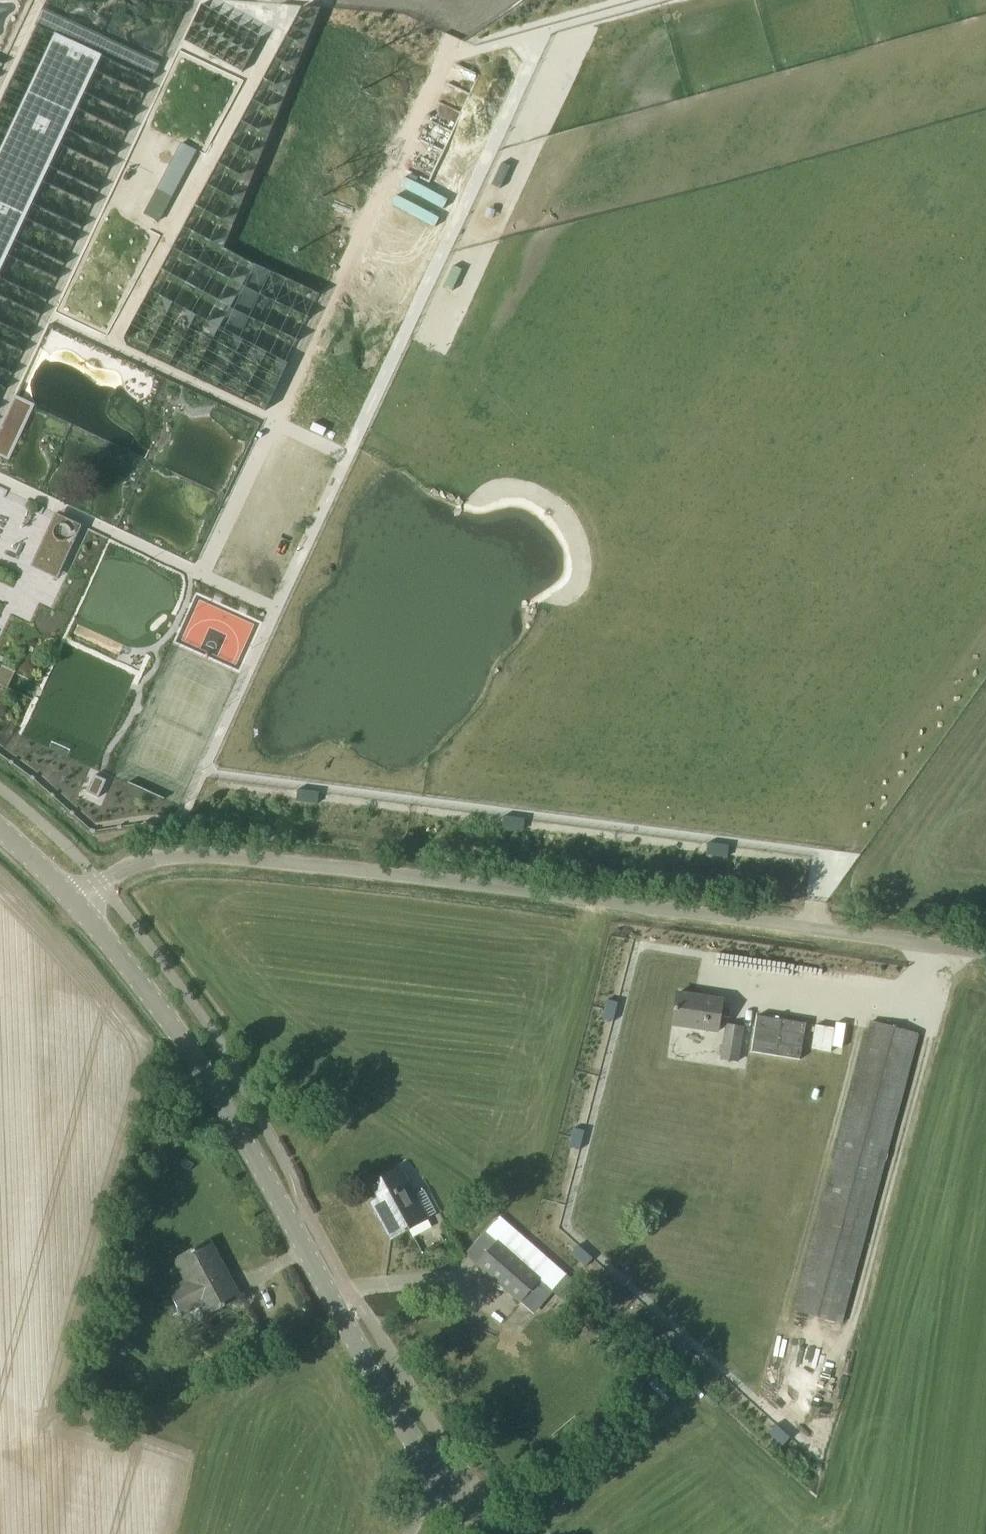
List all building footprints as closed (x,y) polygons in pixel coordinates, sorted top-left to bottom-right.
[(8,255),(15,240),(26,218),(33,203),(43,181),(50,166),(61,143),(67,129),(77,108),(85,92),(95,69),(101,57),(153,81),(161,64),(102,36),(44,9),(36,26),(53,34),(50,41),(47,47),(45,53),(42,58),(39,64),(34,75),(32,80),(29,86),(24,97),(22,102),(19,108),(14,118),(11,123),(9,129),(4,140),(1,145),(0,148),(0,272),(8,255)] [(159,221),(197,150),(181,142),(162,178),(143,213),(155,219),(159,221)] [(0,428),(0,454),(8,458),(33,405),(15,397),(0,428)] [(62,577),(80,522),(52,513),(34,568),(62,577)] [(7,689),(8,687),(4,685),(11,671),(15,673),(15,671),(1,664),(0,664),(0,685),(7,689)] [(319,792),(298,789),(296,800),(307,802),(318,803),(319,792)] [(524,819),(503,816),(502,827),(512,829),(522,830),(524,819)] [(728,845),(707,843),(706,854),(716,856),(727,857),(728,845)] [(717,1032),(723,1000),(677,993),(672,1025),(717,1032)] [(757,1015),(751,1053),(800,1061),(806,1022),(757,1015)] [(841,1323),(918,1033),(871,1021),(816,1228),(809,1254),(794,1311),(841,1323)] [(738,1062),(743,1028),(727,1025),(721,1059),(738,1062)] [(407,1199),(417,1193),(402,1167),(371,1183),(382,1204),(374,1208),(391,1240),(421,1224),(407,1199)] [(520,1302),(537,1282),(552,1266),(508,1227),(498,1241),(477,1265),(520,1302)] [(200,1305),(205,1315),(239,1297),(222,1264),(218,1266),(207,1244),(210,1243),(210,1242),(176,1260),(187,1282),(169,1291),(182,1314),(200,1305)]
